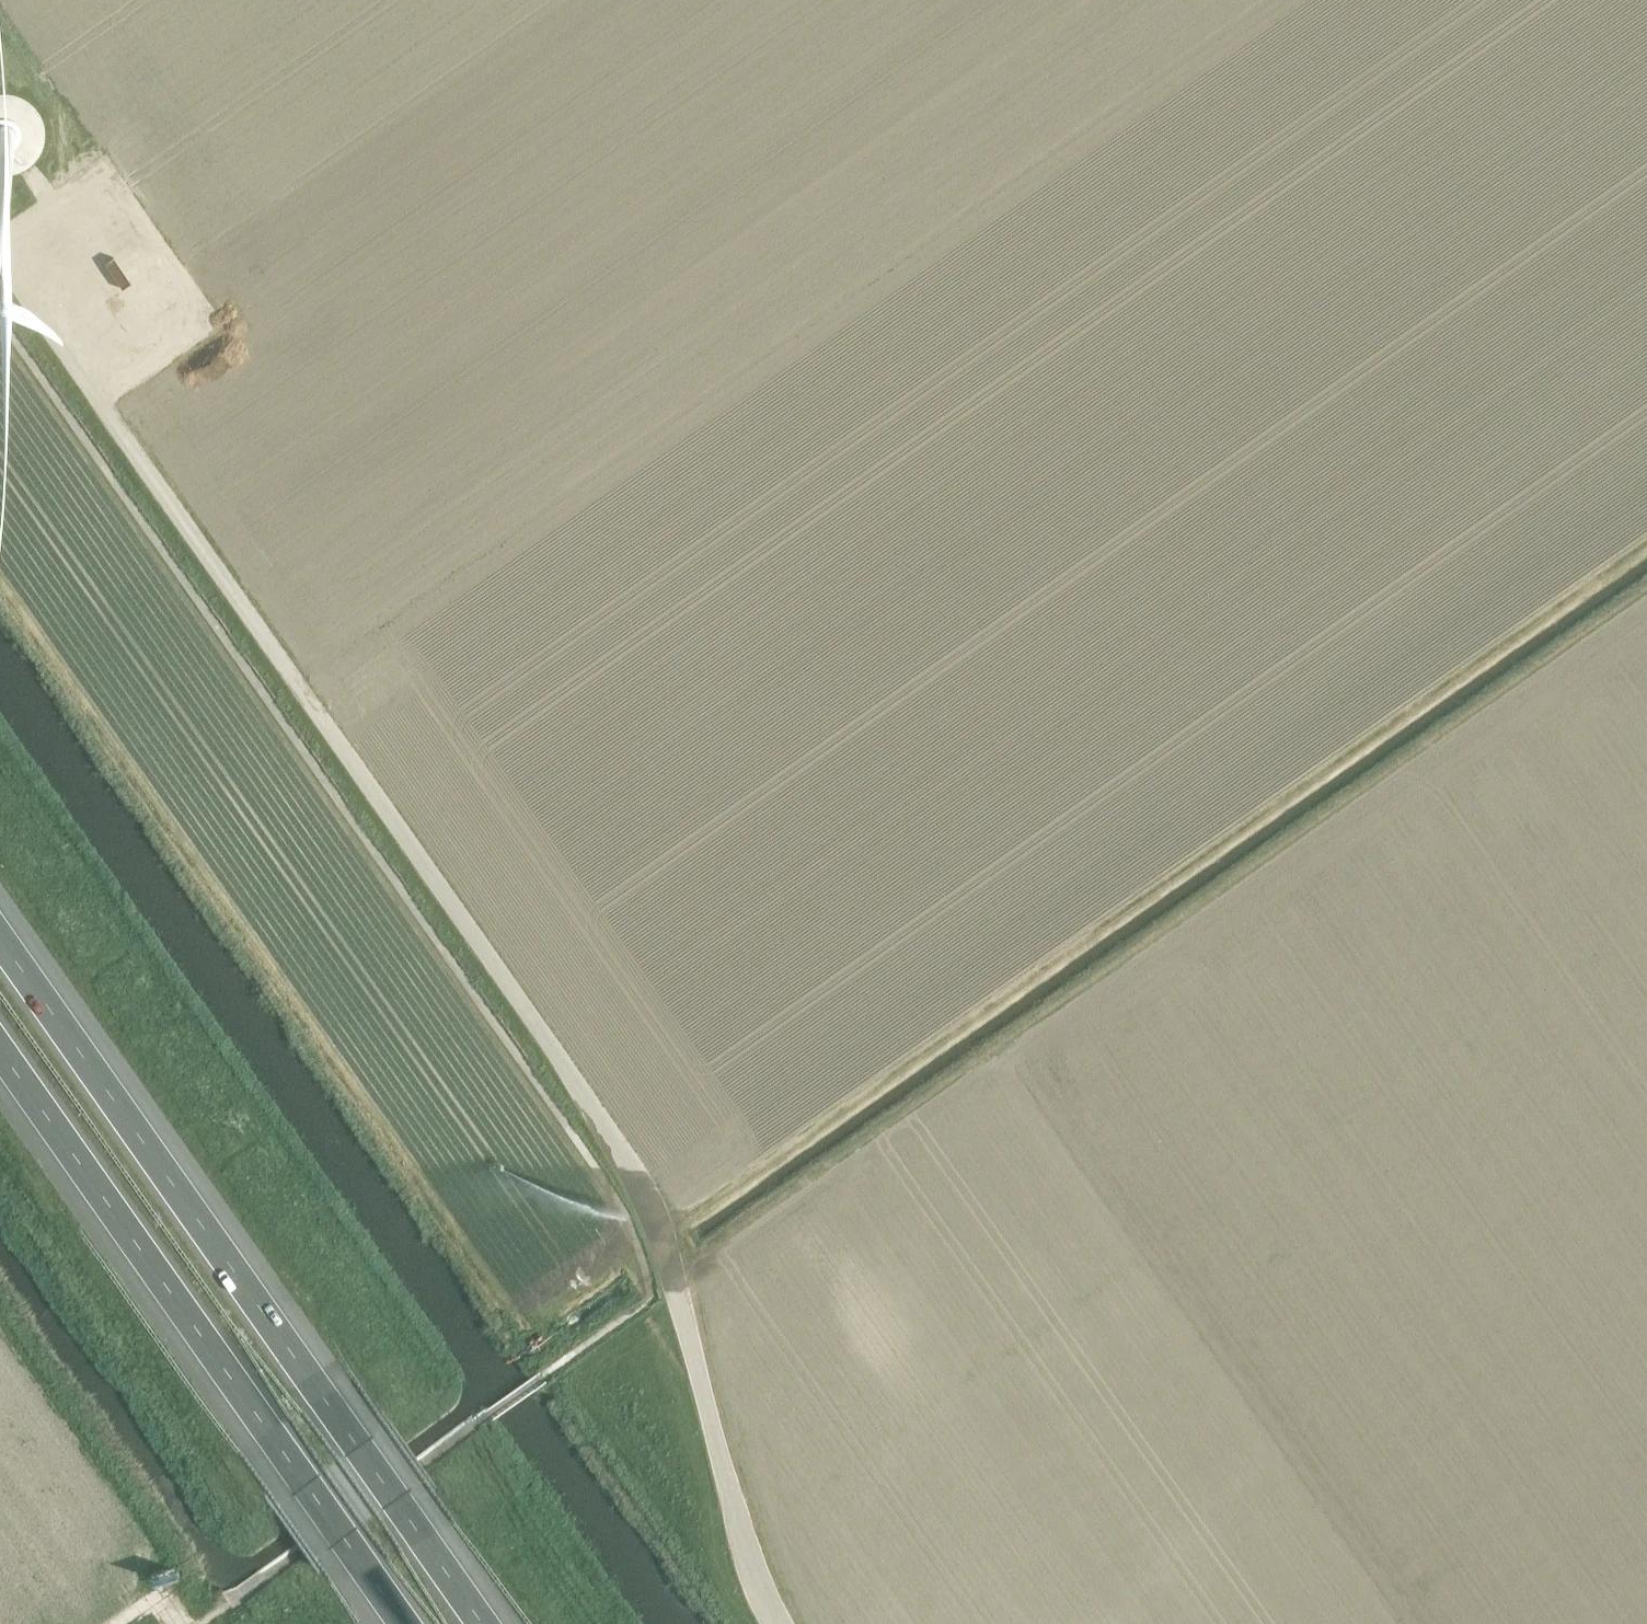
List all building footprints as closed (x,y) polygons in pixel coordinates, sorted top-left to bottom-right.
[(1,145),(2,146),(4,147),(6,147),(8,147),(10,147),(11,146),(13,145),(14,144),(15,142),(16,141),(16,139),(16,137),(16,135),(16,134),(15,132),(14,130),(12,129),(11,128),(9,128),(7,127),(5,127),(4,128),(2,129),(0,130),(0,145),(1,145)]
